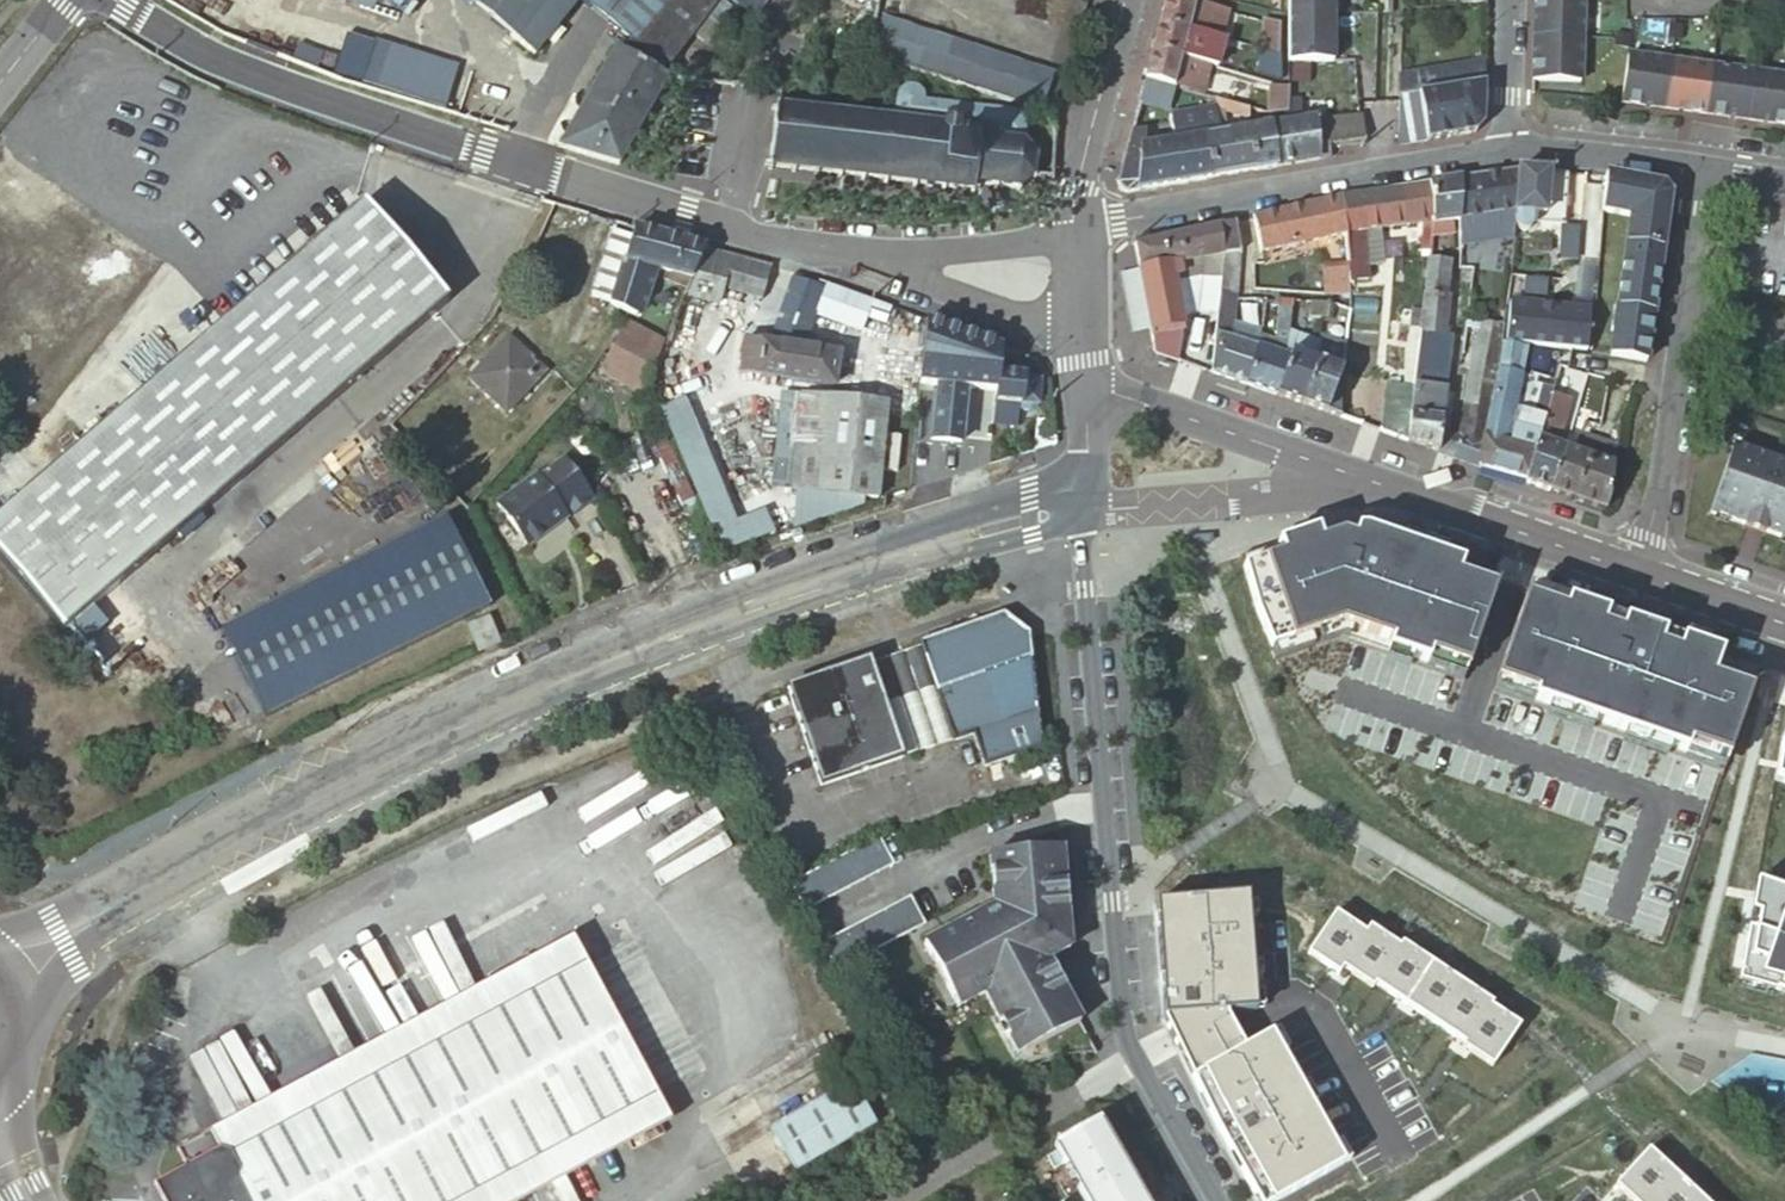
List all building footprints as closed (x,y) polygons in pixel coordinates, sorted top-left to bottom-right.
[(617,163),(668,79),(680,58),(677,56),(720,0),(475,0),(539,51),(576,5),(633,50),(626,63),(614,57),(561,146),(617,163)] [(769,0),(726,0),(725,1),(755,20),(769,0)] [(883,9),(882,0),(869,0),(883,9)] [(1161,23),(1190,31),(1197,4),(1198,0),(1167,0),(1161,23)] [(1341,64),(1341,0),(1295,0),(1294,64),(1341,64)] [(1534,33),(1582,35),(1583,0),(1536,0),(1534,33)] [(1190,31),(1205,35),(1211,8),(1197,4),(1190,31)] [(868,53),(875,10),(850,5),(836,98),(861,101),(868,53)] [(1190,31),(1161,23),(1153,51),(1183,59),(1190,31)] [(871,54),(1053,115),(1063,77),(1046,71),(1043,82),(876,28),(871,54)] [(1198,64),(1208,67),(1215,38),(1205,35),(1190,31),(1183,59),(1198,64)] [(1581,83),(1582,35),(1534,33),(1533,81),(1581,83)] [(444,107),(457,66),(374,39),(361,81),(444,107)] [(1191,92),(1196,72),(1180,67),(1183,59),(1153,51),(1146,80),(1176,88),(1187,91),(1191,92)] [(1621,104),(1664,109),(1671,63),(1628,57),(1621,104)] [(1196,72),(1198,64),(1183,59),(1180,67),(1196,72)] [(1664,109),(1705,115),(1712,69),(1671,63),(1664,109)] [(1484,125),(1486,65),(1444,72),(1447,89),(1419,95),(1427,142),(1476,133),(1484,125)] [(1705,115),(1748,121),(1755,74),(1712,69),(1705,115)] [(1444,72),(1400,79),(1398,138),(1398,147),(1427,142),(1419,95),(1447,89),(1444,72)] [(1748,121),(1784,126),(1784,79),(1755,74),(1748,121)] [(1146,80),(1140,100),(1170,108),(1174,95),(1176,88),(1146,80)] [(1275,83),(1275,89),(1285,92),(1285,83),(1275,83)] [(782,104),(778,104),(777,108),(773,107),(773,112),(777,112),(771,163),(767,163),(767,166),(771,167),(770,171),(773,171),(774,168),(794,170),(793,174),(797,174),(797,170),(809,172),(817,173),(816,177),(820,177),(820,173),(839,175),(839,179),(843,180),(844,176),(862,178),(862,182),(866,182),(867,178),(885,180),(885,184),(889,185),(889,181),(914,184),(914,188),(918,188),(918,184),(943,187),(943,191),(947,191),(947,188),(971,190),(971,194),(974,194),(975,191),(979,191),(980,188),(975,187),(976,184),(995,186),(995,190),(999,190),(999,186),(1017,188),(1018,191),(1022,190),(1021,188),(1032,176),(1035,178),(1037,175),(1034,172),(1035,159),(1038,158),(1036,154),(1034,155),(1026,143),(1027,139),(1025,139),(1028,113),(926,104),(925,99),(925,97),(924,94),(922,92),(920,90),(918,89),(915,88),(911,88),(906,88),(903,90),(901,93),(899,97),(898,100),(897,105),(896,118),(894,118),(893,122),(875,120),(875,116),(871,115),(870,119),(851,117),(851,113),(848,113),(847,117),(829,114),(829,110),(824,110),(824,114),(806,112),(806,108),(802,107),(801,111),(781,109),(782,104)] [(1176,88),(1174,95),(1185,98),(1187,91),(1176,88)] [(1273,100),(1273,115),(1289,115),(1289,108),(1289,100),(1285,100),(1285,92),(1275,89),(1269,89),(1269,100),(1273,100)] [(1221,134),(1228,133),(1225,113),(1223,101),(1215,99),(1216,108),(1221,134)] [(1232,114),(1231,103),(1223,101),(1225,113),(1232,114)] [(1240,116),(1237,105),(1231,103),(1232,114),(1240,116)] [(1240,116),(1248,118),(1248,108),(1237,105),(1240,116)] [(1149,134),(1133,129),(1118,183),(1127,193),(1213,179),(1206,137),(1221,134),(1216,108),(1170,116),(1175,142),(1145,147),(1149,134)] [(1337,147),(1387,140),(1388,114),(1318,124),(1317,118),(1274,125),(1277,168),(1328,159),(1327,148),(1337,147)] [(1277,168),(1274,125),(1249,129),(1256,171),(1277,168)] [(1256,171),(1249,129),(1228,133),(1235,175),(1256,171)] [(1235,175),(1228,133),(1221,134),(1206,137),(1213,179),(1235,175)] [(1338,157),(1337,147),(1327,148),(1328,159),(1338,157)] [(1521,170),(1462,178),(1461,220),(1496,216),(1494,237),(1498,238),(1498,241),(1495,266),(1511,267),(1515,226),(1516,224),(1521,170)] [(1550,172),(1521,170),(1516,224),(1515,226),(1518,227),(1520,229),(1521,229),(1523,230),(1525,230),(1527,229),(1531,227),(1532,225),(1532,222),(1562,225),(1567,174),(1550,172)] [(1612,357),(1647,362),(1669,194),(1662,186),(1605,176),(1601,212),(1630,218),(1619,308),(1615,307),(1611,333),(1615,334),(1612,357)] [(1462,178),(1430,183),(1432,220),(1431,236),(1446,234),(1456,233),(1455,220),(1461,220),(1462,178)] [(1430,183),(1402,187),(1405,224),(1420,222),(1432,220),(1430,183)] [(1344,195),(1342,195),(1345,231),(1347,263),(1367,261),(1364,230),(1405,224),(1402,187),(1344,195)] [(1342,195),(1283,210),(1291,244),(1294,243),(1345,231),(1342,195)] [(0,514),(0,549),(72,629),(458,297),(372,196),(0,514)] [(1283,210),(1256,217),(1264,251),(1291,244),(1283,210)] [(1496,216),(1461,220),(1461,246),(1498,241),(1498,238),(1494,237),(1496,216)] [(1432,220),(1420,222),(1418,249),(1430,251),(1431,236),(1432,220)] [(1243,253),(1238,221),(1136,244),(1155,349),(1156,351),(1160,354),(1180,362),(1184,327),(1183,321),(1181,314),(1197,312),(1191,280),(1176,283),(1175,276),(1183,274),(1181,262),(1223,253),(1243,253)] [(625,266),(637,228),(618,222),(606,260),(625,266)] [(692,283),(706,250),(637,228),(625,266),(612,309),(633,316),(641,318),(656,272),(692,283)] [(1430,251),(1415,384),(1447,388),(1448,372),(1441,371),(1451,294),(1447,294),(1449,262),(1439,261),(1440,253),(1444,254),(1446,234),(1431,236),(1430,251)] [(772,268),(706,250),(692,283),(686,300),(717,309),(722,291),(763,302),(772,268)] [(1181,314),(1183,321),(1200,319),(1217,322),(1218,314),(1201,312),(1204,277),(1221,279),(1223,253),(1181,262),(1183,274),(1175,276),(1176,283),(1191,280),(1197,312),(1181,314)] [(1238,296),(1243,253),(1223,253),(1221,279),(1220,294),(1238,296)] [(1348,267),(1349,280),(1369,279),(1367,261),(1347,263),(1348,267)] [(1321,269),(1322,296),(1350,294),(1349,280),(1348,267),(1321,269)] [(891,308),(804,277),(801,288),(826,298),(819,318),(861,333),(866,319),(885,326),(891,308)] [(1220,294),(1221,279),(1204,277),(1201,312),(1218,314),(1220,294)] [(1238,301),(1238,296),(1220,294),(1218,314),(1217,322),(1213,363),(1212,373),(1246,385),(1257,348),(1234,340),(1238,301)] [(1276,306),(1292,308),(1294,300),(1276,299),(1276,306)] [(1292,308),(1300,308),(1301,301),(1294,300),(1292,308)] [(1321,318),(1322,303),(1313,302),(1312,318),(1321,318)] [(1329,319),(1331,304),(1322,303),(1321,318),(1322,318),(1329,319)] [(1503,341),(1503,346),(1522,347),(1531,349),(1554,352),(1572,354),(1591,356),(1593,335),(1595,309),(1575,307),(1574,313),(1507,305),(1506,319),(1505,325),(1505,329),(1503,341)] [(1276,306),(1274,323),(1290,327),(1293,314),(1291,314),(1292,308),(1276,306)] [(925,320),(919,385),(940,388),(932,447),(950,449),(950,452),(962,453),(963,441),(993,443),(995,423),(1001,374),(1005,349),(925,320)] [(1286,350),(1289,331),(1290,327),(1274,323),(1269,352),(1284,358),(1286,350)] [(1505,329),(1505,325),(1496,324),(1495,340),(1503,341),(1505,329)] [(646,386),(660,347),(629,328),(603,371),(644,396),(646,386)] [(1320,351),(1321,342),(1289,331),(1286,350),(1293,353),(1309,359),(1312,350),(1320,351)] [(514,339),(475,381),(512,415),(551,373),(514,339)] [(1475,356),(1466,406),(1490,411),(1503,346),(1477,341),(1475,356)] [(836,388),(841,356),(746,342),(742,377),(757,376),(758,377),(836,388)] [(1341,418),(1347,355),(1339,354),(1340,349),(1337,348),(1321,342),(1320,351),(1318,362),(1318,364),(1303,405),(1341,418)] [(1490,411),(1479,467),(1527,480),(1544,423),(1551,397),(1555,383),(1542,379),(1527,432),(1506,426),(1522,347),(1503,346),(1490,411)] [(1277,396),(1293,353),(1286,350),(1284,358),(1269,352),(1257,348),(1246,385),(1277,396)] [(1572,354),(1554,352),(1531,349),(1529,365),(1559,369),(1560,366),(1571,367),(1572,354)] [(1277,396),(1303,405),(1318,364),(1318,362),(1320,351),(1312,350),(1309,359),(1293,353),(1277,396)] [(1200,358),(1197,368),(1212,373),(1213,363),(1200,358)] [(1559,369),(1555,383),(1577,387),(1583,369),(1571,367),(1560,366),(1559,369)] [(1028,378),(1001,374),(995,423),(1011,425),(1014,403),(1022,404),(1022,410),(1031,411),(1032,405),(1041,406),(1043,380),(1028,379),(1028,378)] [(1414,391),(1408,442),(1439,453),(1447,388),(1415,384),(1414,391)] [(1385,388),(1380,432),(1408,442),(1414,391),(1385,388)] [(823,446),(827,398),(800,395),(796,443),(823,446)] [(1551,397),(1544,423),(1560,428),(1568,402),(1551,397)] [(791,491),(878,500),(887,404),(827,398),(823,446),(796,443),(791,491)] [(1466,406),(1454,458),(1479,467),(1490,411),(1466,406)] [(1544,423),(1527,480),(1526,484),(1550,492),(1564,448),(1556,445),(1560,428),(1544,423)] [(1613,466),(1616,448),(1616,446),(1586,436),(1581,454),(1589,457),(1613,466)] [(1564,448),(1550,492),(1574,500),(1589,457),(1581,454),(1574,452),(1564,448)] [(1728,451),(1706,517),(1742,529),(1745,521),(1762,526),(1759,535),(1784,544),(1784,470),(1728,451)] [(1589,457),(1574,500),(1606,511),(1607,504),(1615,466),(1613,466),(1589,457)] [(596,499),(567,458),(541,477),(539,474),(499,503),(530,547),(550,532),(551,526),(566,515),(569,519),(596,499)] [(788,492),(791,462),(768,460),(765,490),(788,492)] [(451,516),(225,626),(266,716),(492,606),(451,516)] [(1258,619),(1277,663),(1316,650),(1312,640),(1343,629),(1393,646),(1391,654),(1430,668),(1433,660),(1471,673),(1502,581),(1367,534),(1319,534),(1241,562),(1258,619)] [(1718,655),(1532,591),(1499,685),(1537,698),(1535,704),(1689,756),(1692,748),(1731,763),(1755,694),(1710,678),(1718,655)] [(1026,640),(1001,619),(918,648),(921,656),(952,741),(953,745),(972,739),(984,771),(1042,751),(1026,640)] [(1742,644),(1705,631),(1700,645),(1736,658),(1742,644)] [(952,741),(921,656),(870,673),(900,759),(952,741)] [(1760,673),(1724,660),(1719,674),(1756,687),(1760,673)] [(900,759),(870,673),(867,666),(785,694),(819,790),(901,763),(900,759)] [(1782,736),(1774,784),(1784,788),(1784,737),(1782,736)] [(879,843),(797,887),(799,901),(806,916),(894,870),(879,843)] [(995,1019),(1067,1001),(1049,969),(1070,957),(1060,856),(988,861),(993,914),(923,952),(952,1007),(979,992),(984,1000),(995,1019)] [(1764,885),(1756,883),(1748,930),(1756,931),(1764,885)] [(1738,983),(1784,997),(1784,893),(1764,885),(1756,931),(1748,930),(1738,983)] [(1227,1019),(1256,1015),(1250,903),(1217,901),(1155,907),(1165,1023),(1206,1114),(1255,1200),(1288,1200),(1344,1168),(1270,1039),(1245,1054),(1227,1023),(1227,1019)] [(911,903),(824,948),(838,976),(926,930),(911,903)] [(1496,1070),(1523,1029),(1494,1009),(1496,1006),(1405,946),(1402,950),(1372,930),(1368,936),(1337,915),(1311,957),(1342,978),(1346,971),(1376,991),(1379,987),(1467,1046),(1465,1049),(1496,1070)] [(581,944),(217,1130),(223,1141),(486,1007),(570,1174),(673,1121),(581,944)] [(838,976),(824,948),(822,949),(836,977),(838,976)] [(979,992),(952,1007),(957,1015),(984,1000),(979,992)] [(217,1130),(185,1146),(197,1170),(174,1182),(183,1200),(518,1200),(570,1174),(486,1007),(223,1141),(217,1130)] [(851,1083),(771,1132),(800,1177),(879,1128),(851,1083)] [(1056,1149),(1085,1200),(1156,1200),(1134,1163),(1123,1169),(1099,1125),(1056,1149)] [(1652,1153),(1619,1190),(1631,1200),(1704,1200),(1652,1153)]
